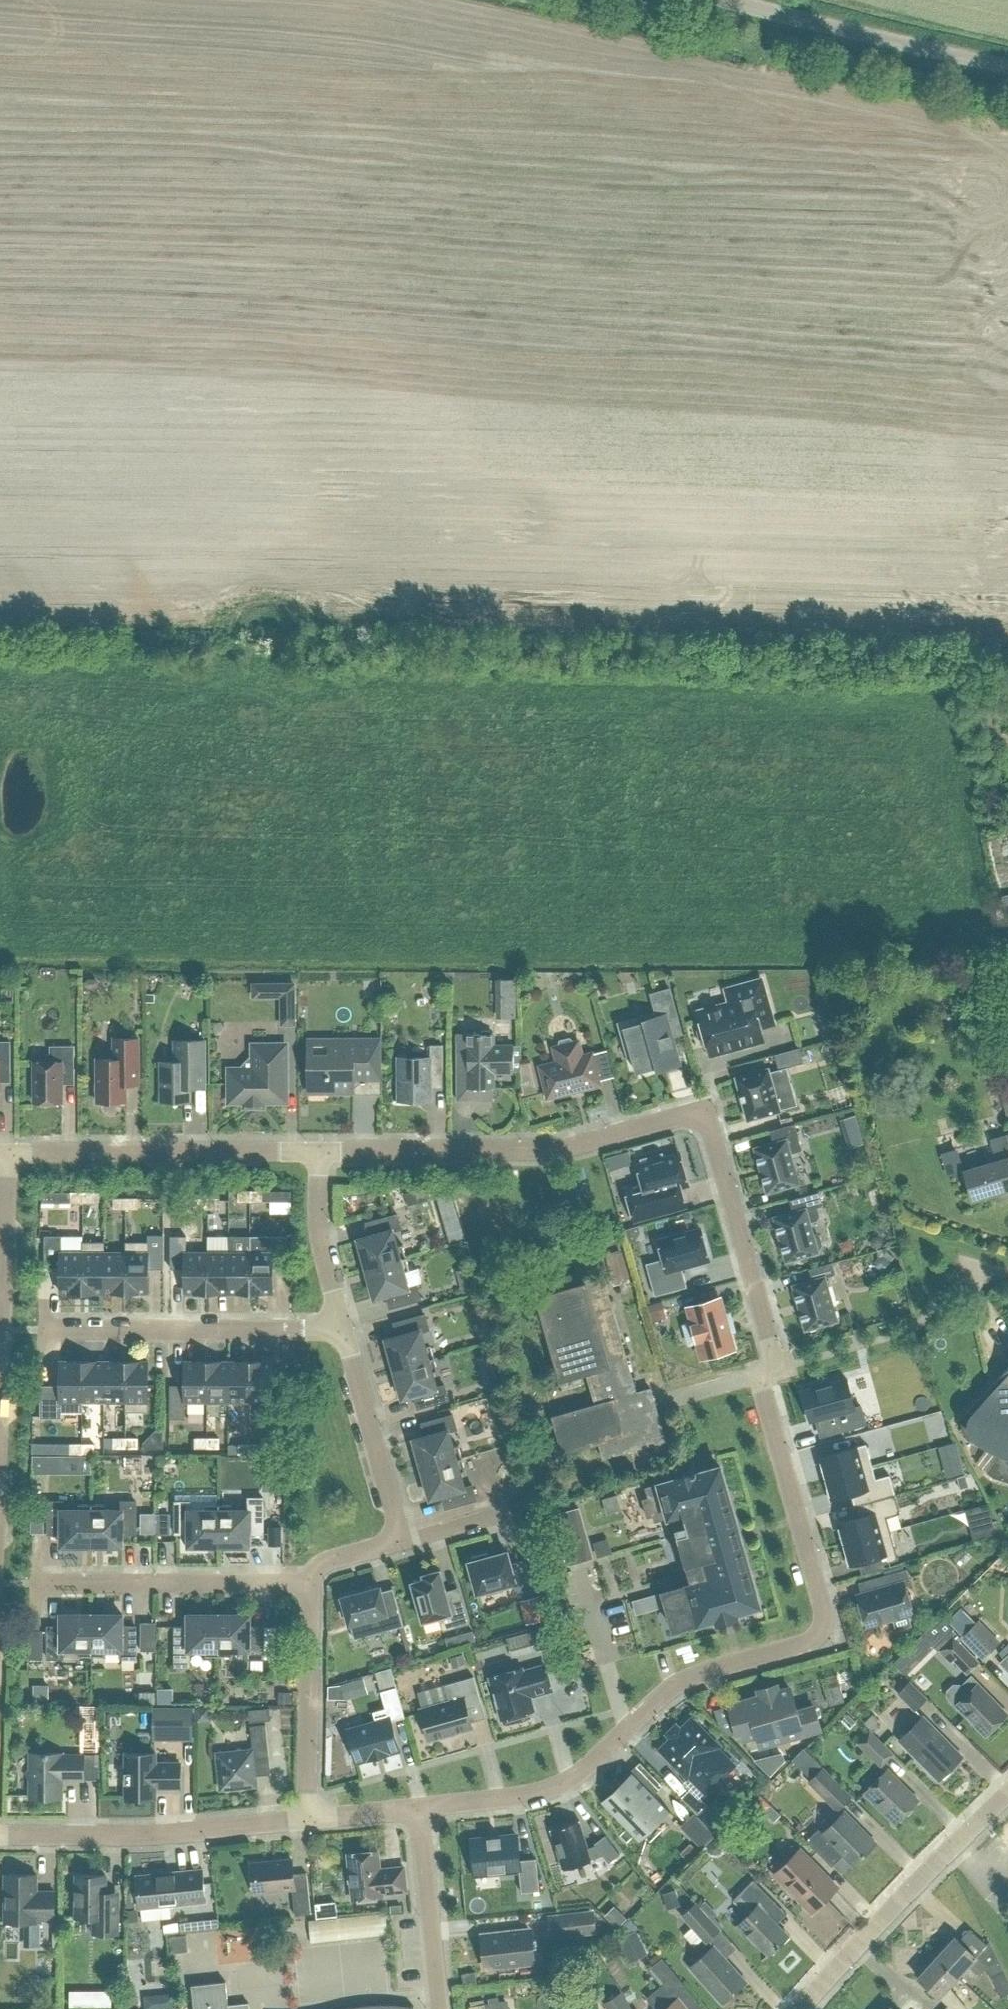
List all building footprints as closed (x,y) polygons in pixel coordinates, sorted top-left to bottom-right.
[(568,983),(568,968),(552,968),(552,983),(568,983)] [(496,1017),(516,1017),(516,1005),(516,979),(496,979),(496,1017)] [(759,1027),(773,1023),(761,979),(725,988),(729,1002),(698,1011),(702,1026),(698,1027),(696,1030),(700,1044),(703,1045),(707,1044),(710,1055),(763,1040),(759,1027)] [(265,984),(265,996),(281,996),(281,1024),(293,1023),(293,983),(265,984)] [(644,1022),(624,1027),(636,1071),(656,1066),(658,1070),(678,1064),(670,1036),(682,1033),(669,988),(650,993),(656,1016),(644,1020),(644,1022)] [(837,1035),(831,1009),(817,1012),(823,1038),(837,1035)] [(493,1033),(456,1033),(457,1099),(493,1099),(493,1071),(507,1071),(507,1045),(493,1045),(493,1033)] [(114,1058),(96,1058),(96,1101),(126,1101),(126,1075),(138,1075),(138,1038),(113,1038),(114,1058)] [(308,1038),(308,1092),(353,1092),(353,1088),(362,1080),(380,1080),(380,1038),(308,1038)] [(539,1066),(547,1097),(600,1084),(599,1080),(614,1076),(608,1049),(592,1053),(592,1052),(582,1055),(578,1040),(573,1042),(569,1038),(560,1040),(558,1045),(553,1047),(557,1061),(539,1066)] [(174,1061),(160,1061),(161,1101),(170,1101),(175,1105),(179,1101),(183,1101),(183,1087),(205,1087),(204,1039),(174,1040),(174,1061)] [(10,1074),(10,1041),(0,1041),(0,1074),(10,1074)] [(229,1069),(229,1101),(285,1100),(285,1044),(253,1044),(253,1057),(249,1057),(241,1065),(241,1069),(229,1069)] [(397,1057),(398,1100),(430,1100),(430,1069),(443,1069),(442,1044),(430,1044),(430,1057),(397,1057)] [(50,1061),(34,1061),(34,1102),(61,1101),(61,1076),(74,1076),(74,1045),(49,1045),(50,1061)] [(802,1062),(798,1048),(775,1054),(779,1068),(802,1062)] [(993,1062),(1007,1119),(1007,1059),(993,1062)] [(768,1068),(735,1077),(747,1119),(780,1110),(768,1068)] [(773,1142),(754,1147),(767,1192),(798,1183),(790,1153),(802,1150),(794,1123),(770,1130),(773,1142)] [(973,1199),(1007,1188),(1007,1133),(991,1139),(997,1160),(964,1170),(973,1199)] [(637,1165),(642,1183),(625,1188),(633,1220),(666,1211),(660,1191),(688,1184),(679,1153),(663,1157),(662,1153),(641,1159),(642,1163),(637,1165)] [(408,1205),(428,1199),(424,1187),(404,1193),(408,1205)] [(238,1201),(250,1201),(250,1191),(238,1191),(238,1201)] [(250,1191),(250,1201),(262,1201),(262,1191),(250,1191)] [(262,1201),(291,1201),(291,1191),(262,1191),(262,1201)] [(793,1211),(774,1217),(786,1261),(818,1252),(817,1249),(819,1248),(821,1244),(819,1236),(815,1234),(812,1234),(809,1221),(816,1219),(818,1215),(816,1207),(822,1205),(818,1191),(789,1199),(793,1211)] [(70,1202),(82,1202),(82,1192),(70,1192),(70,1202)] [(94,1192),(82,1192),(82,1202),(94,1202),(94,1192)] [(113,1208),(126,1208),(126,1198),(113,1198),(113,1208)] [(138,1198),(126,1198),(126,1208),(137,1208),(138,1198)] [(195,1208),(207,1208),(207,1198),(195,1198),(195,1208)] [(219,1198),(207,1198),(207,1208),(219,1208),(219,1198)] [(358,1239),(366,1268),(406,1257),(402,1244),(397,1245),(392,1230),(401,1228),(397,1214),(366,1222),(369,1235),(358,1239)] [(681,1267),(709,1259),(700,1228),(658,1240),(663,1258),(645,1263),(654,1295),(687,1286),(681,1267)] [(60,1267),(60,1292),(82,1292),(82,1252),(61,1252),(61,1235),(44,1235),(44,1267),(60,1267)] [(125,1242),(125,1252),(125,1292),(147,1292),(147,1266),(163,1267),(163,1235),(147,1235),(147,1242),(125,1242)] [(250,1292),(272,1292),(272,1268),(287,1268),(287,1236),(250,1236),(250,1252),(250,1292)] [(82,1242),(82,1252),(82,1292),(104,1292),(104,1252),(104,1242),(82,1242)] [(621,1249),(604,1253),(613,1286),(630,1281),(621,1249)] [(125,1252),(104,1252),(104,1292),(125,1292),(125,1252)] [(185,1292),(207,1292),(207,1252),(185,1252),(185,1292)] [(207,1292),(228,1292),(228,1252),(207,1252),(207,1292)] [(228,1292),(250,1292),(250,1252),(228,1252),(228,1292)] [(366,1268),(374,1297),(386,1294),(390,1307),(420,1299),(416,1284),(408,1286),(404,1271),(410,1270),(406,1257),(366,1268)] [(812,1279),(793,1285),(805,1329),(837,1320),(825,1277),(835,1274),(832,1262),(809,1268),(812,1279)] [(472,1265),(457,1269),(463,1292),(478,1288),(472,1265)] [(603,1457),(665,1440),(650,1388),(636,1392),(603,1278),(586,1283),(586,1282),(536,1296),(560,1380),(587,1372),(595,1403),(552,1416),(563,1453),(599,1442),(603,1457)] [(667,1296),(670,1315),(686,1313),(683,1294),(667,1296)] [(701,1357),(733,1348),(720,1297),(687,1306),(692,1322),(684,1325),(689,1343),(697,1341),(701,1357)] [(652,1322),(667,1318),(662,1301),(647,1305),(652,1322)] [(386,1339),(394,1368),(434,1357),(430,1344),(425,1346),(420,1331),(429,1328),(425,1314),(394,1323),(397,1336),(386,1339)] [(438,1370),(434,1357),(394,1368),(402,1398),(414,1395),(417,1408),(448,1399),(444,1385),(436,1387),(432,1372),(438,1370)] [(61,1411),(82,1411),(82,1401),(82,1361),(60,1360),(60,1385),(40,1385),(40,1417),(61,1417),(61,1411)] [(82,1401),(104,1401),(104,1361),(82,1361),(82,1401)] [(125,1361),(104,1361),(104,1401),(125,1401),(125,1361)] [(148,1361),(125,1361),(125,1401),(125,1411),(147,1411),(148,1361)] [(184,1401),(207,1401),(207,1361),(184,1361),(184,1385),(169,1385),(169,1417),(184,1417),(184,1401)] [(207,1401),(228,1401),(228,1361),(207,1361),(207,1401)] [(228,1401),(250,1401),(250,1361),(228,1361),(228,1401)] [(272,1361),(250,1361),(250,1401),(284,1401),(284,1373),(272,1373),(272,1361)] [(1000,1453),(987,1472),(995,1477),(1007,1482),(1007,1365),(966,1411),(964,1414),(962,1418),(961,1421),(962,1424),(964,1431),(965,1432),(967,1435),(969,1436),(981,1444),(1000,1453)] [(809,1394),(818,1427),(867,1415),(859,1382),(809,1394)] [(502,1396),(491,1399),(503,1442),(514,1439),(502,1396)] [(414,1439),(422,1468),(462,1457),(458,1444),(452,1446),(448,1431),(456,1429),(452,1414),(421,1423),(425,1436),(414,1439)] [(113,1447),(125,1447),(125,1437),(113,1437),(113,1447)] [(137,1437),(125,1437),(125,1447),(137,1448),(137,1437)] [(194,1438),(194,1448),(207,1448),(207,1438),(194,1438)] [(219,1438),(207,1438),(207,1448),(219,1448),(219,1438)] [(823,1449),(827,1465),(862,1456),(857,1441),(823,1449)] [(70,1453),(82,1453),(82,1444),(70,1443),(70,1453)] [(94,1444),(82,1444),(82,1453),(94,1454),(94,1444)] [(238,1454),(250,1454),(250,1444),(238,1444),(238,1454)] [(262,1454),(262,1444),(250,1444),(250,1454),(262,1454)] [(521,1462),(517,1446),(501,1450),(505,1466),(521,1462)] [(76,1455),(73,1455),(31,1455),(31,1459),(31,1461),(31,1471),(73,1471),(78,1471),(91,1471),(91,1469),(91,1454),(76,1455)] [(465,1470),(462,1457),(422,1468),(430,1498),(441,1495),(445,1508),(476,1499),(472,1485),(464,1487),(459,1472),(465,1470)] [(719,1465),(644,1486),(647,1496),(642,1498),(647,1515),(652,1513),(654,1519),(690,1509),(695,1528),(677,1533),(690,1582),(662,1590),(673,1628),(715,1617),(716,1622),(738,1616),(736,1610),(758,1604),(719,1465)] [(839,1505),(869,1495),(863,1478),(833,1487),(839,1505)] [(890,1530),(886,1516),(900,1513),(894,1494),(854,1505),(857,1516),(838,1522),(844,1543),(890,1530)] [(233,1504),(219,1504),(219,1545),(250,1545),(250,1533),(263,1533),(263,1497),(248,1497),(248,1510),(233,1510),(233,1504)] [(61,1533),(61,1545),(92,1545),(92,1503),(78,1503),(78,1509),(62,1509),(62,1501),(47,1501),(47,1533),(61,1533)] [(105,1503),(92,1503),(92,1545),(122,1545),(122,1533),(136,1533),(136,1501),(121,1501),(121,1509),(105,1509),(105,1503)] [(188,1545),(219,1545),(219,1504),(206,1504),(206,1510),(190,1510),(190,1501),(175,1501),(175,1533),(188,1533),(188,1545)] [(579,1506),(555,1513),(569,1564),(594,1558),(579,1506)] [(898,1559),(890,1530),(844,1543),(850,1564),(858,1562),(881,1555),(884,1563),(898,1559)] [(512,1569),(507,1551),(489,1556),(487,1552),(471,1556),(472,1560),(468,1561),(477,1593),(486,1590),(487,1594),(503,1589),(502,1586),(514,1582),(518,1595),(535,1590),(527,1564),(512,1569)] [(884,1587),(858,1594),(866,1625),(892,1618),(896,1629),(911,1625),(907,1613),(912,1612),(903,1582),(909,1580),(906,1568),(881,1575),(884,1587)] [(448,1601),(440,1570),(423,1574),(424,1579),(411,1582),(422,1621),(439,1616),(442,1630),(469,1623),(462,1598),(448,1601)] [(346,1614),(349,1624),(350,1624),(354,1639),(403,1625),(395,1596),(383,1599),(380,1586),(341,1596),(342,1600),(338,1601),(342,1615),(346,1614)] [(647,1607),(660,1602),(655,1589),(642,1594),(647,1607)] [(91,1614),(61,1614),(61,1626),(48,1626),(48,1658),(63,1658),(63,1649),(78,1649),(78,1655),(91,1655),(91,1614)] [(122,1614),(91,1614),(91,1655),(105,1655),(105,1649),(121,1649),(121,1658),(136,1658),(136,1626),(122,1626),(122,1614)] [(205,1655),(219,1655),(219,1614),(188,1614),(188,1626),(175,1626),(175,1666),(190,1666),(190,1649),(205,1649),(205,1655)] [(249,1626),(249,1614),(219,1614),(219,1655),(232,1655),(232,1649),(248,1649),(248,1658),(263,1658),(263,1626),(249,1626)] [(1000,1641),(979,1618),(961,1635),(982,1658),(1000,1641)] [(155,1650),(155,1621),(140,1621),(140,1649),(155,1650)] [(29,1630),(29,1658),(42,1658),(42,1630),(29,1630)] [(506,1637),(511,1656),(537,1649),(532,1630),(506,1637)] [(966,1671),(978,1660),(953,1634),(938,1648),(950,1659),(952,1657),(966,1671)] [(999,1661),(1007,1670),(1007,1652),(999,1661)] [(520,1667),(491,1676),(503,1718),(532,1710),(527,1694),(536,1691),(536,1693),(552,1689),(545,1664),(521,1671),(520,1667)] [(404,1717),(389,1667),(374,1671),(385,1708),(372,1711),(375,1723),(348,1730),(356,1759),(369,1756),(369,1758),(387,1752),(386,1751),(397,1747),(390,1721),(404,1717)] [(1007,1712),(978,1682),(970,1674),(961,1683),(953,1683),(946,1689),(946,1696),(955,1705),(956,1703),(986,1733),(1007,1712)] [(449,1700),(420,1708),(428,1739),(472,1727),(466,1706),(480,1702),(473,1675),(444,1684),(449,1700)] [(345,1700),(369,1692),(364,1676),(340,1684),(345,1700)] [(898,1691),(915,1708),(926,1697),(909,1680),(898,1691)] [(760,1694),(729,1703),(737,1733),(743,1731),(744,1738),(758,1734),(762,1745),(821,1728),(814,1704),(797,1708),(791,1685),(780,1688),(778,1683),(758,1688),(760,1694)] [(290,1702),(291,1691),(278,1690),(278,1702),(290,1702)] [(139,1691),(139,1701),(156,1701),(156,1691),(139,1691)] [(193,1705),(154,1705),(154,1739),(193,1738),(193,1705)] [(270,1707),(249,1709),(250,1722),(271,1719),(270,1707)] [(922,1715),(899,1738),(939,1778),(962,1755),(922,1715)] [(660,1748),(687,1776),(693,1770),(709,1788),(734,1764),(717,1747),(718,1745),(692,1718),(660,1748)] [(216,1752),(220,1789),(257,1785),(254,1757),(268,1756),(265,1724),(250,1725),(253,1748),(216,1752)] [(858,1741),(881,1764),(892,1752),(870,1730),(858,1741)] [(800,1742),(781,1747),(786,1766),(807,1760),(804,1749),(814,1746),(811,1733),(799,1736),(800,1742)] [(29,1752),(29,1797),(62,1797),(62,1779),(83,1779),(83,1754),(62,1753),(62,1752),(29,1752)] [(125,1752),(125,1797),(155,1797),(155,1787),(180,1786),(180,1762),(155,1762),(155,1752),(125,1752)] [(852,1795),(822,1766),(807,1782),(837,1811),(852,1795)] [(918,1798),(888,1768),(864,1791),(895,1822),(918,1798)] [(602,1800),(601,1801),(639,1840),(640,1839),(638,1837),(667,1809),(669,1811),(670,1810),(645,1785),(644,1786),(633,1774),(604,1802),(602,1800)] [(718,1794),(697,1815),(715,1833),(736,1812),(718,1794)] [(843,1854),(853,1864),(876,1841),(844,1810),(822,1831),(818,1827),(806,1839),(832,1865),(843,1854)] [(574,1813),(544,1821),(561,1870),(587,1862),(600,1867),(604,1876),(624,1866),(617,1856),(606,1839),(599,1842),(602,1847),(587,1851),(574,1813)] [(534,1876),(530,1854),(512,1856),(508,1831),(470,1838),(475,1869),(512,1863),(514,1879),(534,1876)] [(723,1849),(738,1850),(739,1837),(724,1837),(723,1849)] [(799,1849),(776,1872),(810,1906),(833,1884),(799,1849)] [(378,1850),(347,1853),(352,1899),(382,1895),(382,1892),(406,1890),(403,1866),(379,1868),(378,1850)] [(251,1863),(254,1891),(292,1887),(295,1914),(310,1912),(306,1872),(293,1873),(292,1859),(251,1863)] [(202,1868),(136,1875),(139,1907),(205,1901),(202,1868)] [(5,1873),(4,1921),(36,1922),(36,1918),(54,1919),(54,1890),(36,1890),(37,1874),(5,1873)] [(76,1874),(76,1917),(93,1917),(93,1932),(117,1932),(117,1900),(105,1900),(105,1874),(76,1874)] [(753,1879),(732,1899),(748,1914),(736,1926),(745,1936),(748,1933),(769,1953),(788,1934),(766,1913),(777,1902),(753,1879)] [(311,1883),(314,1906),(331,1904),(328,1881),(311,1883)] [(680,1904),(675,1889),(662,1893),(667,1908),(680,1904)] [(695,1902),(682,1914),(706,1941),(719,1929),(695,1902)] [(548,1914),(550,1938),(597,1933),(594,1910),(548,1914)] [(311,1942),(387,1933),(385,1911),(309,1919),(311,1942)] [(218,1929),(217,1917),(179,1921),(180,1933),(218,1929)] [(648,1953),(636,1928),(619,1937),(631,1961),(648,1953)] [(489,1934),(479,1935),(482,1967),(493,1966),(533,1961),(529,1930),(489,1934)] [(187,1950),(186,1933),(169,1935),(171,1952),(187,1950)] [(938,1956),(959,1975),(969,1965),(979,1975),(987,1966),(1001,1995),(1007,1991),(1007,1982),(989,1942),(977,1955),(956,1936),(938,1956)] [(713,1944),(689,1966),(723,2002),(746,1981),(713,1944)] [(967,2008),(949,1986),(959,1975),(938,1956),(919,1977),(950,2005),(946,2008),(967,2008)] [(682,1983),(661,1958),(655,1964),(649,1969),(661,1984),(662,1984),(669,1993),(682,1983)] [(461,1973),(463,1982),(476,1979),(474,1971),(461,1973)] [(248,2003),(228,2005),(225,1981),(191,1985),(194,2008),(249,2008),(248,2003)] [(683,1982),(682,1983),(669,1993),(662,1984),(646,1997),(656,2008),(706,2008),(683,1982)] [(605,2002),(609,2008),(632,2008),(621,1992),(605,2002)] [(488,1997),(489,2001),(484,2002),(485,2008),(509,2008),(508,1999),(500,2000),(499,1995),(488,1997)]
